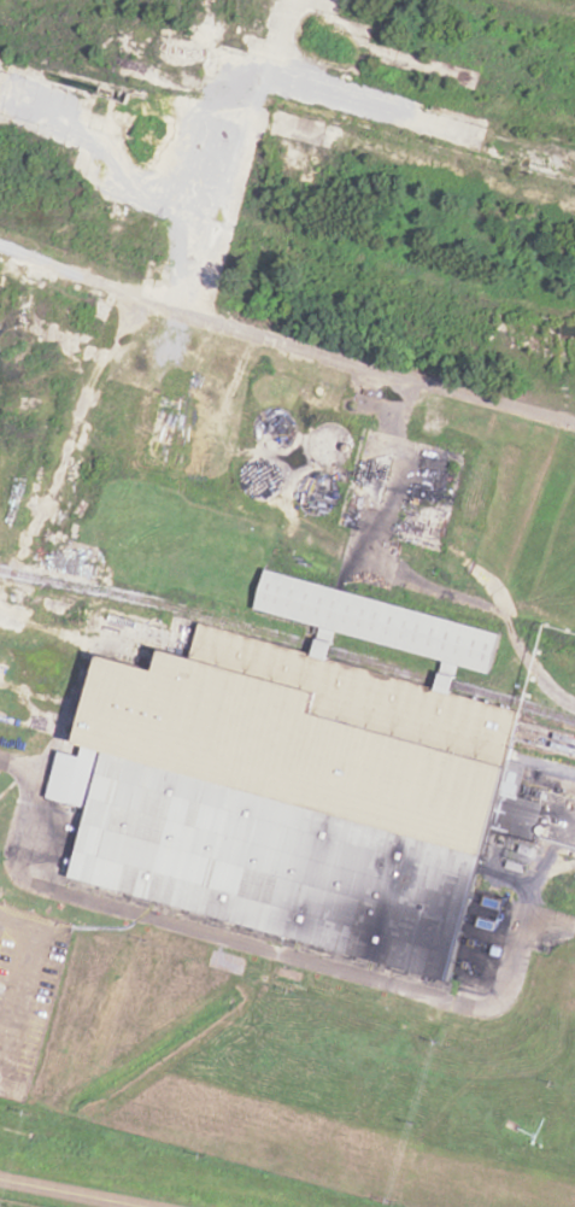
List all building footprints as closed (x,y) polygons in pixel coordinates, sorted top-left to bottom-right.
[(500,630),(264,572),(254,613),(490,671),(500,630)] [(68,883),(449,978),(457,947),(464,924),(479,865),(500,870),(509,833),(533,839),(542,803),(516,796),(524,764),(508,760),(520,711),(455,694),(454,676),(440,673),(437,686),(334,660),(333,643),(318,640),(315,653),(199,624),(192,650),(165,652),(161,668),(103,653),(77,755),(58,750),(48,790),(48,798),(87,808),(68,883)] [(527,864),(544,868),(546,855),(529,852),(527,864)]
